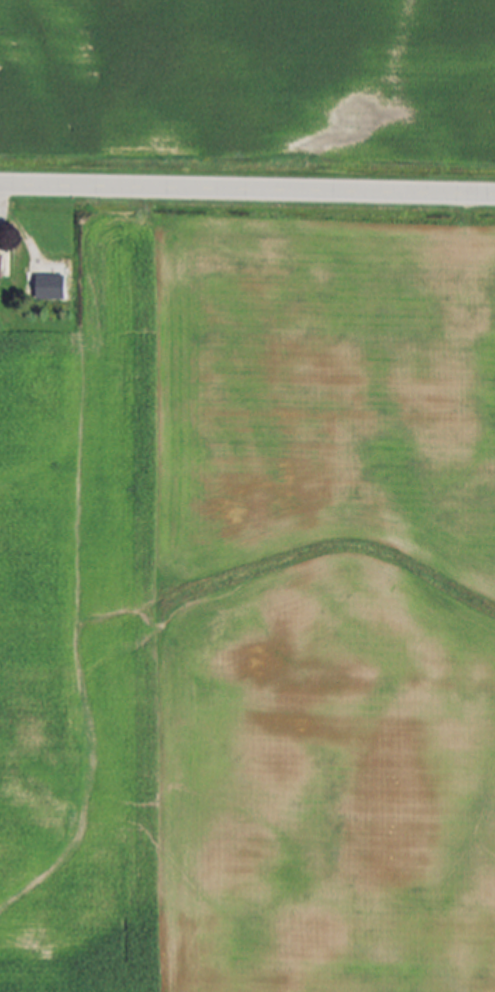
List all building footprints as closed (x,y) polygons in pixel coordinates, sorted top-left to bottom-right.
[(69,298),(68,275),(37,276),(38,300),(69,298)]
